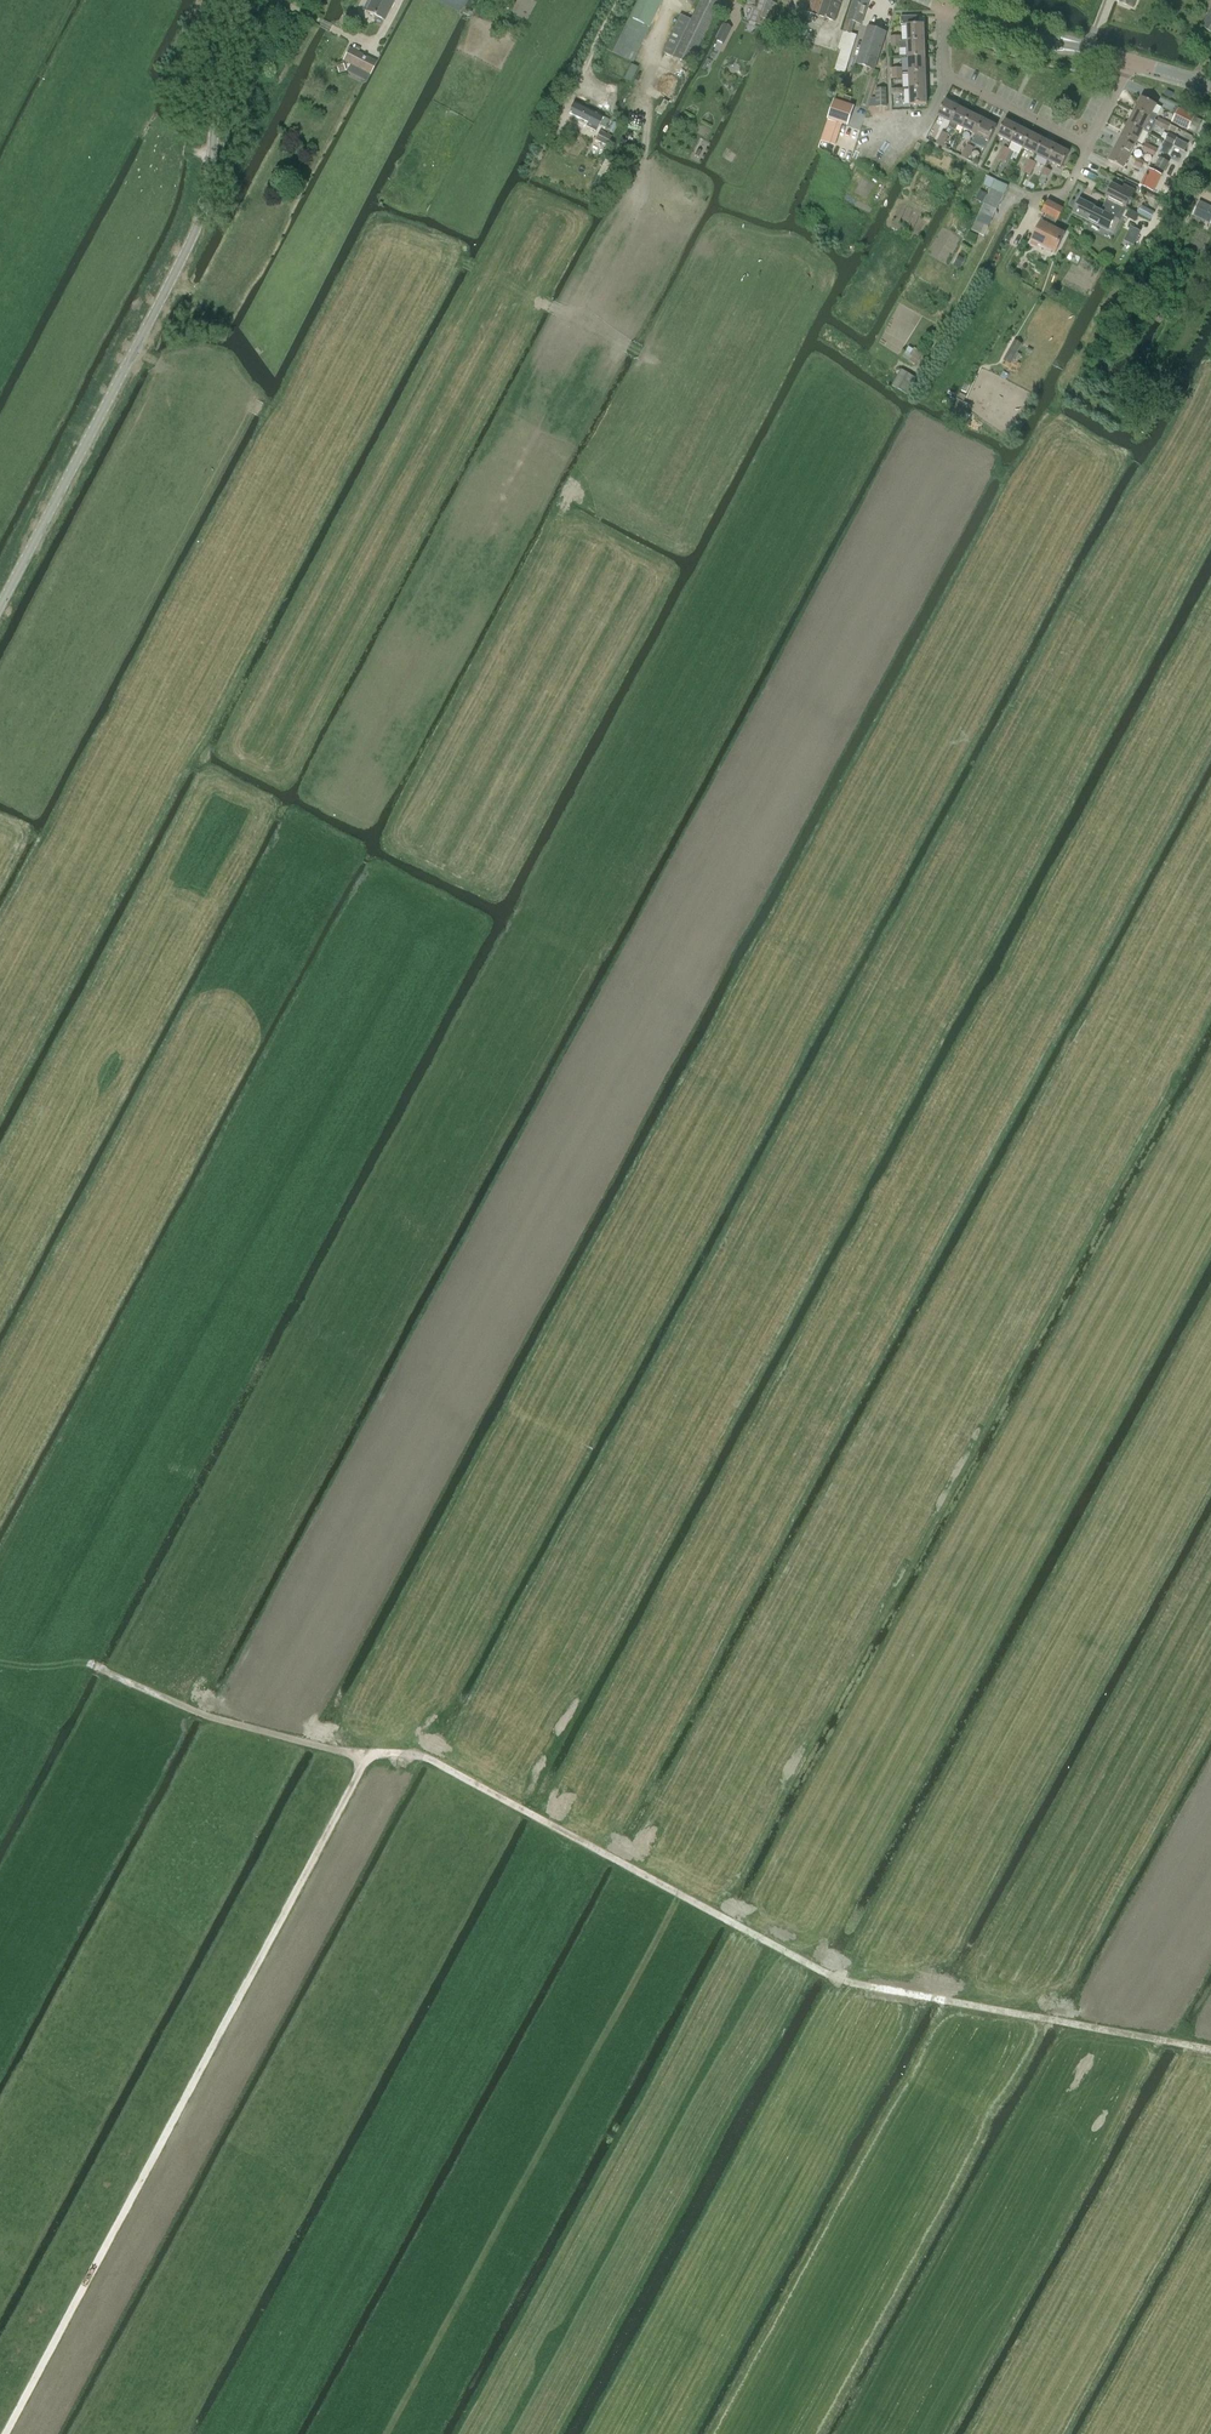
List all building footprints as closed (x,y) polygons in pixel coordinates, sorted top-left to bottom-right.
[(362,9),(384,20),(394,0),(367,0),(362,9)] [(688,63),(690,64),(721,0),(700,0),(691,20),(682,16),(664,52),(688,63)] [(792,0),(781,0),(779,5),(789,8),(792,0)] [(841,4),(830,0),(811,0),(807,12),(835,22),(841,4)] [(835,70),(844,73),(857,35),(851,34),(855,22),(861,24),(869,0),(854,0),(844,31),(838,48),(841,49),(835,70)] [(770,22),(777,5),(767,1),(761,18),(770,22)] [(1201,26),(1210,33),(1210,11),(1201,26)] [(919,24),(919,17),(919,16),(901,17),(901,25),(907,25),(908,41),(924,41),(924,24),(919,24)] [(723,25),(715,40),(723,44),(731,29),(723,25)] [(868,27),(856,63),(874,69),(886,33),(868,27)] [(908,41),(901,41),(901,47),(901,49),(908,48),(909,57),(925,56),(925,41),(908,41)] [(350,49),(344,61),(364,71),(370,59),(350,49)] [(909,73),(926,72),(925,56),(909,57),(909,73)] [(638,67),(632,64),(625,78),(631,82),(638,67)] [(910,89),(926,88),(926,72),(909,73),(910,89)] [(886,107),(886,88),(876,89),(876,107),(886,107)] [(910,105),(927,105),(926,88),(910,89),(910,105)] [(1142,97),(1135,110),(1150,118),(1155,120),(1157,116),(1152,114),(1157,105),(1142,97)] [(661,115),(669,103),(664,99),(656,112),(661,115)] [(835,100),(828,119),(843,124),(848,126),(855,107),(835,100)] [(951,122),(958,107),(946,101),(938,116),(951,122)] [(575,102),(569,114),(588,123),(586,126),(596,131),(599,125),(605,128),(609,120),(575,102)] [(955,131),(958,126),(964,129),(971,114),(958,107),(951,122),(948,127),(955,131)] [(1187,131),(1195,116),(1184,111),(1178,108),(1171,122),(1187,131)] [(1144,131),(1150,118),(1135,110),(1129,123),(1144,131)] [(977,135),(984,120),(971,114),(964,129),(977,135)] [(828,120),(821,141),(835,147),(843,124),(828,119),(828,120)] [(1161,127),(1164,122),(1158,119),(1155,124),(1161,127)] [(990,142),(997,126),(984,120),(977,135),(990,142)] [(1011,142),(1018,127),(1005,120),(998,136),(1011,142)] [(1170,125),(1164,122),(1161,127),(1167,130),(1170,125)] [(1129,123),(1122,136),(1137,143),(1144,131),(1129,123)] [(1023,148),(1031,133),(1018,127),(1011,142),(1023,148)] [(600,131),(596,140),(607,146),(611,137),(600,131)] [(945,140),(948,134),(943,131),(940,137),(945,140)] [(1036,155),(1044,140),(1031,133),(1023,148),(1036,155)] [(1174,145),(1177,138),(1169,134),(1165,140),(1174,145)] [(1122,136),(1116,148),(1131,156),(1137,143),(1122,136)] [(942,146),(945,140),(940,137),(937,143),(942,146)] [(1049,161),(1057,146),(1044,140),(1036,155),(1049,161)] [(890,173),(908,146),(904,142),(885,170),(890,173)] [(1173,146),(1164,142),(1160,150),(1169,155),(1173,146)] [(1148,153),(1151,147),(1145,144),(1142,150),(1148,153)] [(968,145),(965,151),(971,153),(974,147),(968,145)] [(1057,146),(1049,161),(1062,168),(1070,153),(1057,146)] [(1005,147),(1002,153),(1007,156),(1010,150),(1005,147)] [(1157,151),(1151,147),(1148,153),(1154,156),(1157,151)] [(1124,169),(1131,156),(1116,148),(1109,161),(1124,169)] [(968,160),(971,153),(965,151),(962,157),(968,160)] [(1004,162),(1007,156),(1002,153),(999,160),(1004,162)] [(1163,171),(1168,163),(1160,158),(1155,167),(1163,171)] [(1137,159),(1134,165),(1141,168),(1143,162),(1137,159)] [(606,179),(614,164),(605,160),(597,175),(606,179)] [(1032,169),(1035,162),(1030,160),(1027,166),(1032,169)] [(1029,175),(1032,169),(1027,166),(1024,172),(1029,175)] [(1047,177),(1051,170),(1045,168),(1042,174),(1047,177)] [(988,176),(984,185),(992,189),(1004,194),(1008,186),(996,180),(988,176)] [(1106,197),(1109,198),(1127,208),(1135,192),(1124,186),(1122,190),(1112,185),(1106,197)] [(1004,194),(992,189),(988,197),(1000,203),(1004,194)] [(980,192),(976,200),(983,203),(987,195),(980,192)] [(988,197),(984,205),(996,211),(1000,203),(988,197)] [(1114,233),(1127,208),(1109,198),(1102,211),(1080,200),(1074,212),(1114,233)] [(1058,220),(1064,209),(1048,201),(1043,212),(1058,220)] [(1200,202),(1194,215),(1210,223),(1210,207),(1200,202)] [(980,214),(992,220),(996,211),(984,205),(980,214)] [(1138,213),(1151,220),(1155,212),(1142,206),(1138,213)] [(1140,214),(1130,209),(1127,216),(1136,221),(1140,214)] [(990,224),(992,220),(980,214),(976,222),(988,228),(990,224)] [(984,236),(988,228),(976,222),(972,231),(984,236)] [(1056,253),(1065,234),(1042,222),(1032,240),(1056,253)] [(1138,246),(1145,231),(1132,225),(1125,240),(1138,246)] [(966,260),(959,256),(954,264),(961,268),(966,260)] [(1018,353),(1023,344),(1015,340),(1004,360),(1012,364),(1014,359),(1018,353)] [(921,354),(909,347),(903,357),(915,364),(921,354)] [(902,370),(899,376),(878,364),(873,372),(893,384),(893,386),(908,395),(917,380),(902,370)] [(957,399),(948,415),(961,422),(970,406),(957,399)]
